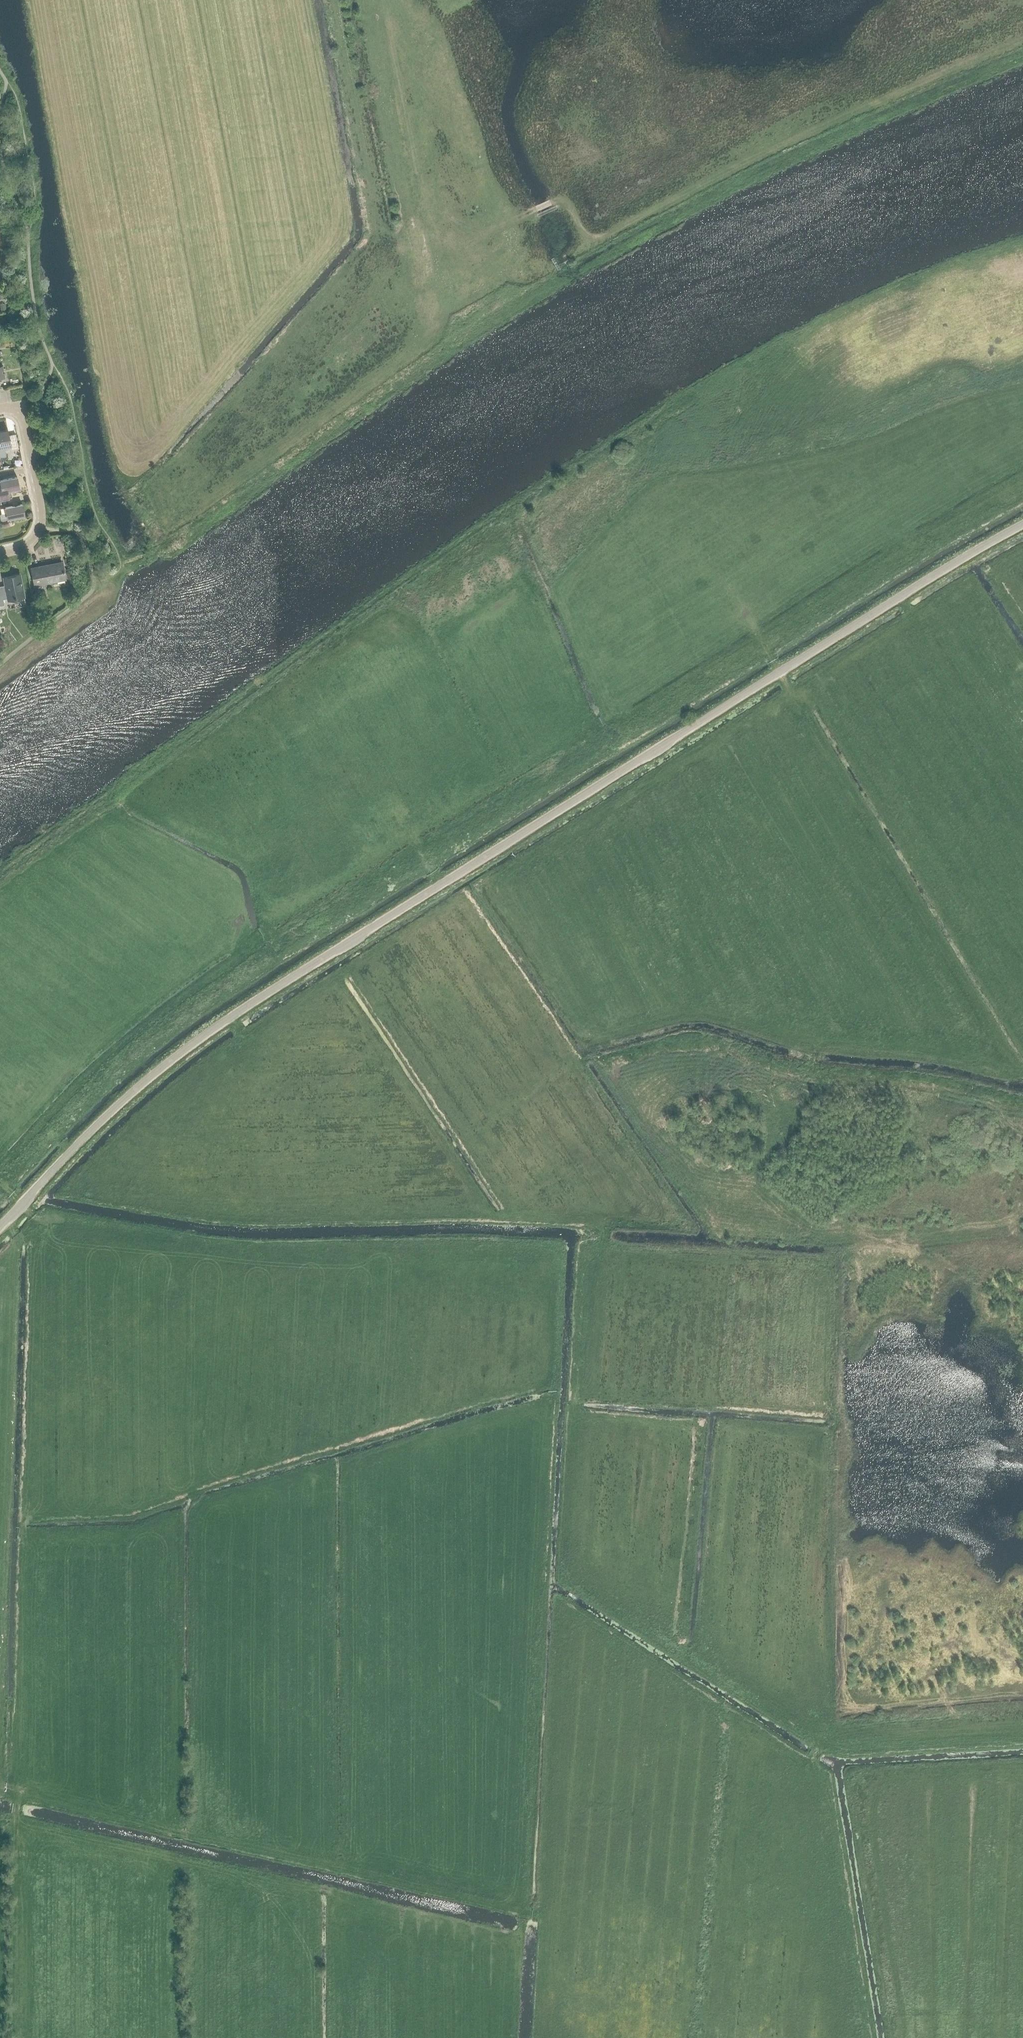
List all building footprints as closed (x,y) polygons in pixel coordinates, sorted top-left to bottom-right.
[(4,447),(11,445),(11,449),(18,448),(15,434),(9,435),(8,429),(0,430),(0,451),(1,457),(6,456),(4,447)] [(0,486),(0,499),(12,497),(11,489),(20,488),(17,476),(0,480),(1,485),(0,486)] [(25,515),(23,503),(6,507),(7,513),(1,514),(2,519),(25,515)] [(66,579),(63,563),(38,567),(39,570),(32,571),(35,588),(42,587),(42,584),(66,579)] [(24,595),(20,575),(4,578),(5,585),(1,591),(0,591),(0,605),(4,605),(3,599),(7,598),(8,599),(24,595)]
